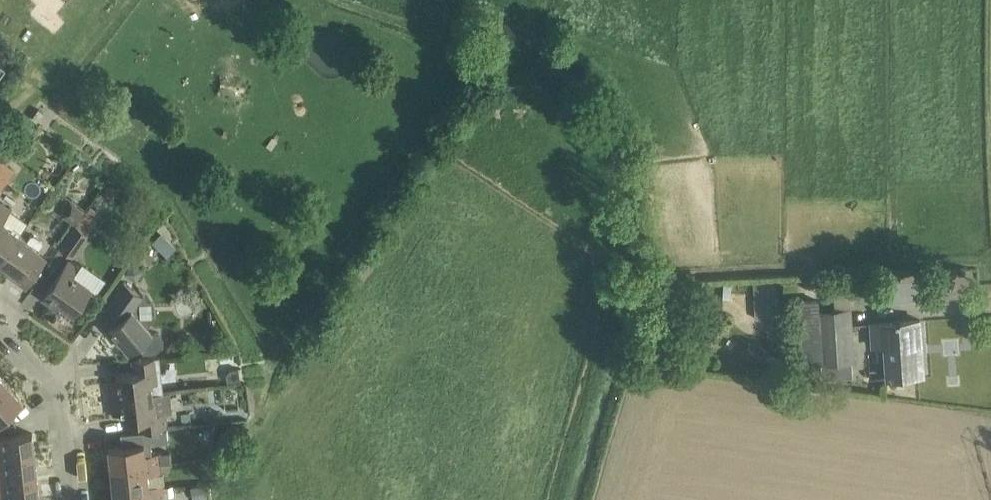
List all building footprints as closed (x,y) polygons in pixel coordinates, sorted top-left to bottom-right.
[(4,187),(15,170),(0,159),(0,184),(4,187)] [(105,200),(116,202),(120,186),(108,183),(105,200)] [(1,261),(21,233),(4,221),(12,209),(0,201),(0,263),(1,261)] [(54,242),(74,255),(90,232),(77,223),(63,244),(56,239),(54,242)] [(153,240),(168,255),(177,246),(162,231),(153,240)] [(1,261),(11,268),(8,273),(27,287),(47,259),(37,252),(40,247),(21,233),(1,261)] [(74,276),(80,268),(69,260),(46,293),(74,312),(92,288),(74,276)] [(126,272),(137,280),(145,268),(134,261),(126,272)] [(108,304),(109,305),(120,311),(123,315),(109,327),(130,351),(136,345),(144,354),(155,354),(163,347),(163,338),(158,334),(150,333),(153,331),(135,310),(146,294),(124,280),(108,304)] [(775,314),(774,280),(752,280),(753,315),(775,314)] [(818,300),(799,301),(803,364),(821,363),(822,377),(853,375),(852,361),(856,361),(852,308),(819,311),(818,300)] [(871,322),(873,345),(885,344),(887,376),(919,374),(917,346),(922,345),(920,319),(900,320),(900,318),(896,319),(896,320),(871,322)] [(114,386),(115,399),(152,395),(150,374),(160,373),(158,356),(133,359),(135,371),(118,372),(119,386),(114,386)] [(227,373),(229,381),(241,380),(239,367),(231,368),(227,373)] [(9,383),(0,373),(0,392),(9,383)] [(0,392),(0,422),(24,400),(9,383),(0,392)] [(152,395),(115,399),(116,408),(122,407),(123,420),(140,418),(141,430),(146,430),(147,431),(162,430),(162,428),(166,427),(165,413),(154,414),(152,395)] [(35,454),(33,432),(0,436),(0,458),(35,454)] [(109,446),(111,468),(161,463),(173,461),(172,451),(146,454),(145,442),(109,446)] [(1,480),(38,476),(35,454),(0,458),(0,467),(1,480)] [(172,462),(161,463),(162,473),(164,473),(168,473),(172,463),(172,462)] [(111,468),(114,489),(149,486),(148,474),(162,473),(161,463),(111,468)] [(1,480),(4,499),(20,499),(40,498),(38,476),(1,480)] [(115,499),(151,499),(150,497),(164,495),(163,486),(163,484),(149,486),(114,489),(115,499)] [(192,487),(194,499),(208,497),(205,484),(192,487)] [(173,485),(163,486),(164,495),(174,494),(173,485)]
